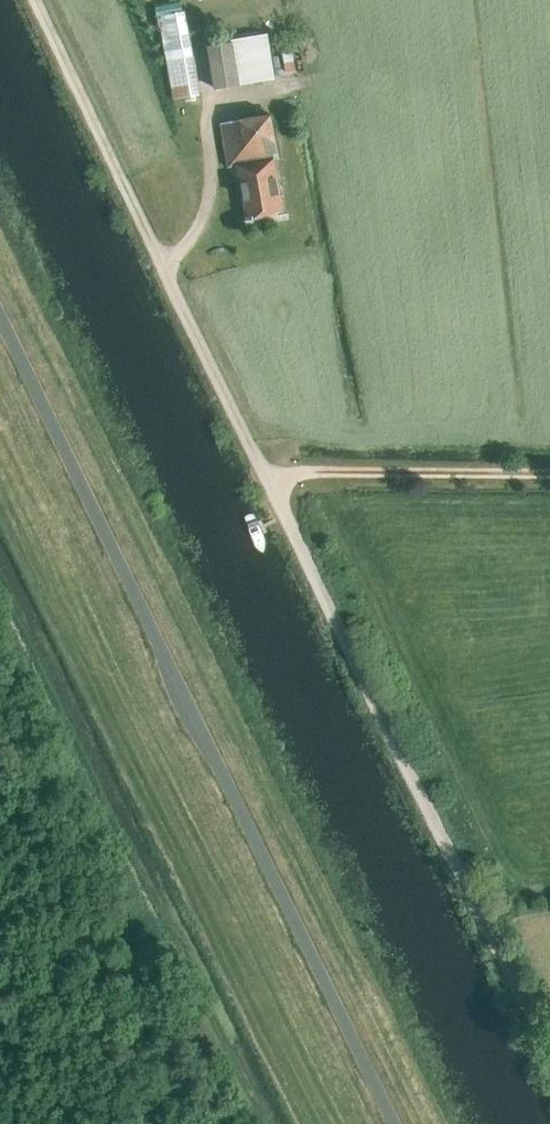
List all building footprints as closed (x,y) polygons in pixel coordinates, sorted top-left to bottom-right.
[(174,100),(200,95),(190,36),(162,41),(174,100)] [(214,89),(241,84),(273,78),(266,39),(208,49),(214,89)] [(262,183),(259,163),(278,160),(272,116),(220,124),(227,167),(228,167),(237,166),(247,218),(268,214),(266,202),(280,199),(276,180),(262,183)]
